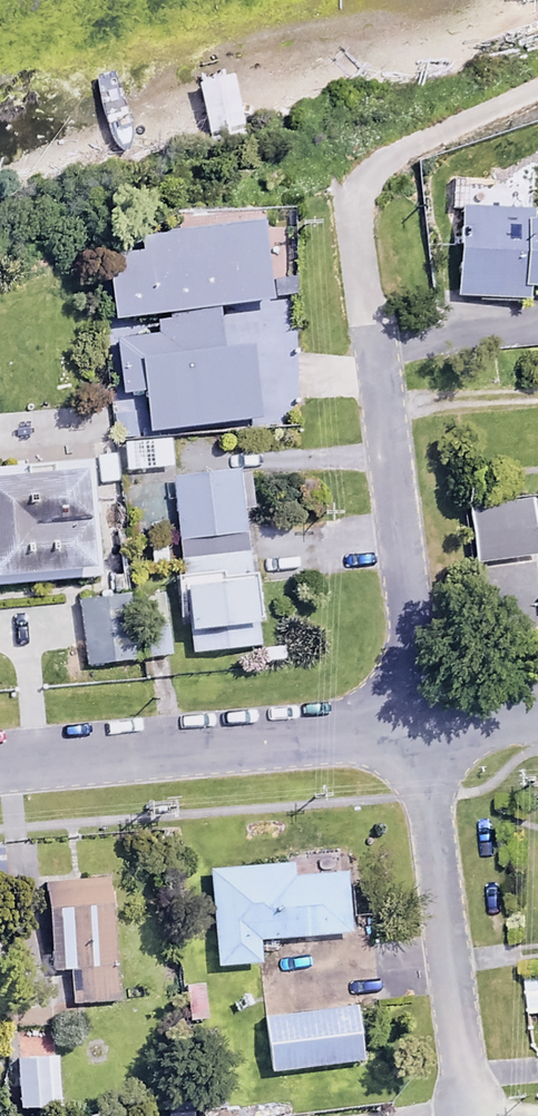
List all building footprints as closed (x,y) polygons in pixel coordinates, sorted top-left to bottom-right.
[(240,127),(229,74),(195,81),(205,134),(240,127)] [(460,184),(456,294),(526,296),(526,284),(537,285),(537,217),(530,217),(531,187),(460,184)] [(270,297),(261,221),(104,241),(114,317),(154,312),(157,331),(115,336),(122,390),(143,387),(148,429),(258,415),(250,344),(221,348),(215,304),(270,297)] [(169,465),(167,437),(120,441),(122,468),(169,465)] [(0,465),(0,582),(6,582),(5,571),(93,564),(85,467),(26,472),(25,463),(0,465)] [(177,526),(181,570),(172,571),(178,627),(187,626),(190,650),(254,643),(252,620),(259,619),(254,570),(247,571),(236,469),(172,475),(172,481),(135,485),(140,530),(177,526)] [(537,553),(531,495),(468,502),(475,561),(537,553)] [(128,593),(135,656),(167,652),(160,590),(128,593)] [(135,656),(128,593),(75,599),(82,662),(135,656)] [(290,874),(290,862),(208,867),(214,963),(257,960),(256,936),(348,930),(344,871),(290,874)] [(115,998),(108,875),(30,880),(37,1002),(115,998)] [(202,981),(186,981),(187,1018),(203,1017),(202,981)] [(361,1058),(355,1001),(264,1011),(270,1067),(361,1058)] [(57,1103),(54,1053),(13,1056),(16,1105),(57,1103)]
